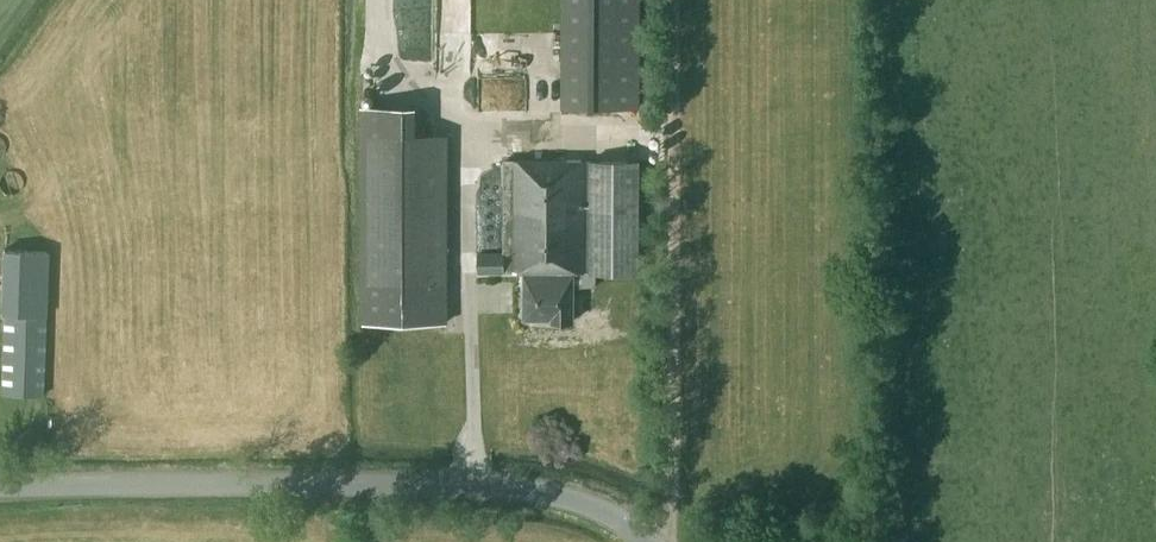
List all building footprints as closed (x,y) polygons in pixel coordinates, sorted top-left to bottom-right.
[(445,8),(474,8),(474,0),(445,0),(445,8)] [(562,106),(641,106),(642,0),(563,0),(562,106)] [(531,107),(530,72),(484,73),(485,108),(531,107)] [(363,104),(363,322),(448,322),(449,132),(418,132),(418,104),(363,104)] [(639,159),(504,159),(504,251),(480,251),(480,270),(525,270),(525,315),(552,315),(552,319),(575,319),(575,286),(597,286),(597,271),(640,271),(639,159)] [(47,249),(3,248),(1,312),(5,313),(2,393),(43,394),(47,249)]
